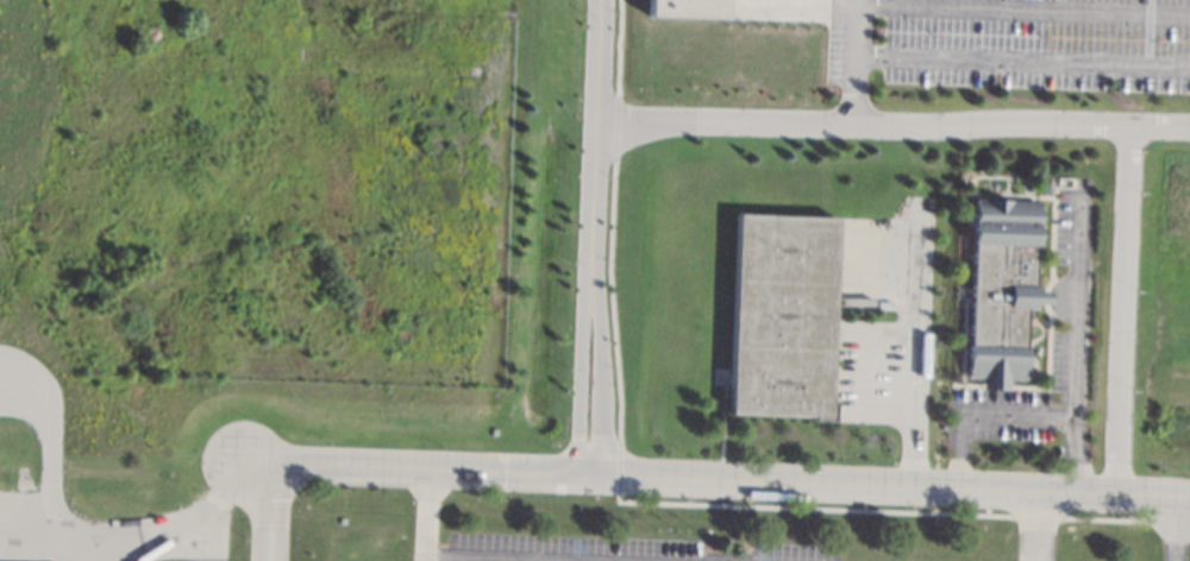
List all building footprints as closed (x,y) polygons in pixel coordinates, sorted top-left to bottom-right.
[(645,14),(645,0),(723,0),(722,11),(722,18),(645,14)] [(1053,193),(1042,193),(1042,181),(1054,181),(1053,193)] [(1009,198),(1009,201),(1035,202),(1036,202),(1034,291),(1047,292),(1046,304),(1034,303),(1034,309),(1026,309),(1023,382),(1007,380),(1007,390),(981,390),(981,379),(966,379),(966,377),(972,200),(987,200),(987,198),(1009,198)] [(837,219),(833,309),(829,402),(831,402),(829,420),(728,416),(735,215),(837,219)]
